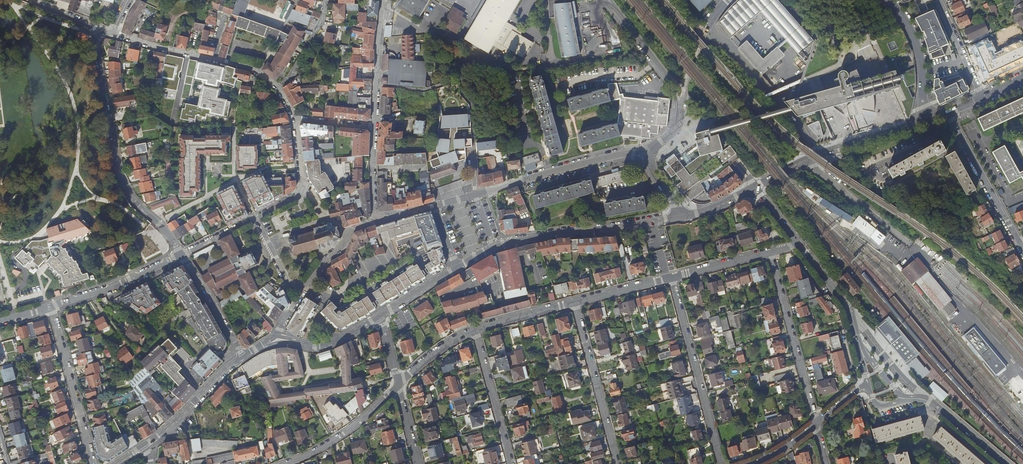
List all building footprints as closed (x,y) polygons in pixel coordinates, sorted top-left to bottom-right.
[(123,32),(132,35),(132,34),(133,35),(133,34),(132,33),(137,20),(147,4),(137,0),(136,5),(128,17),(123,32)] [(219,10),(223,1),(220,0),(214,0),(211,7),(214,8),(219,10)] [(236,6),(233,15),(234,16),(239,17),(238,21),(237,23),(236,27),(284,44),(289,35),(281,32),(282,32),(244,18),(251,0),(238,0),(236,6)] [(313,0),(296,0),(295,6),(293,9),(311,16),(320,19),(321,14),(307,9),(308,7),(312,8),(313,7),(315,8),(317,4),(315,3),(315,1),(313,0)] [(370,1),(369,16),(378,16),(380,1),(375,1),(376,0),(370,0),(370,1)] [(398,5),(413,14),(415,16),(420,18),(430,0),(401,0),(398,5)] [(465,39),(489,54),(494,46),(510,55),(512,51),(524,58),(533,42),(521,35),(524,31),(508,22),(521,0),(489,0),(465,39)] [(572,6),(567,6),(567,3),(567,0),(549,0),(550,18),(556,18),(556,21),(562,57),(580,54),(580,52),(572,6)] [(700,10),(710,0),(691,0),(700,10)] [(717,24),(730,39),(761,12),(786,40),(763,59),(748,41),(739,49),(761,73),(791,46),(804,61),(806,61),(807,60),(808,59),(808,58),(807,57),(806,56),(810,52),(814,41),(801,26),(799,24),(783,6),(778,0),(738,0),(736,2),(727,11),(722,17),(717,24)] [(920,12),(928,10),(925,0),(916,0),(920,12)] [(226,13),(233,15),(236,6),(227,2),(223,11),(226,13)] [(960,16),(965,13),(964,11),(965,10),(961,2),(951,6),(955,14),(959,13),(960,16)] [(288,19),(293,9),(295,6),(292,4),(285,18),(288,20),(288,19)] [(334,4),(334,9),(335,9),(334,15),(334,19),(335,19),(335,23),(345,25),(345,19),(346,19),(346,4),(339,4),(334,4)] [(375,30),(375,31),(377,31),(378,23),(366,22),(367,13),(363,13),(363,9),(361,9),(361,7),(359,7),(359,17),(358,22),(364,23),(364,25),(363,25),(363,27),(375,30)] [(445,27),(456,34),(465,19),(462,17),(463,14),(452,7),(446,18),(449,20),(445,27)] [(293,9),(288,19),(308,26),(311,16),(293,9)] [(934,10),(918,17),(915,19),(922,32),(924,32),(927,38),(925,39),(928,48),(930,57),(930,60),(932,59),(933,59),(945,55),(952,53),(950,46),(952,45),(936,9),(934,10)] [(966,13),(965,13),(960,16),(956,17),(961,28),(971,23),(968,16),(967,16),(966,13)] [(236,29),(236,27),(237,23),(230,20),(228,26),(236,29)] [(205,28),(205,26),(205,25),(198,24),(198,22),(196,21),(194,30),(204,32),(204,30),(205,28)] [(984,21),(965,30),(970,41),(989,33),(984,21)] [(365,34),(375,35),(375,31),(375,30),(363,27),(363,25),(364,25),(364,23),(358,22),(358,25),(359,26),(361,27),(361,32),(352,29),(352,32),(357,34),(362,35),(362,34),(365,34)] [(156,35),(156,38),(164,40),(168,26),(159,24),(156,35)] [(225,32),(234,34),(235,30),(236,29),(228,26),(225,32)] [(298,42),(300,43),(301,44),(304,39),(302,38),(306,32),(295,26),(289,35),(284,44),(284,45),(280,54),(279,53),(274,63),(275,64),(274,66),(269,63),(263,71),(274,80),(277,76),(283,68),(285,69),(286,67),(287,67),(292,60),(291,60),(299,46),(297,45),(298,42)] [(916,77),(915,69),(915,67),(901,74),(895,60),(909,53),(906,47),(909,45),(909,44),(906,36),(901,28),(874,40),(870,42),(874,51),(875,50),(885,74),(887,77),(891,76),(894,89),(896,89),(898,91),(894,93),(906,120),(910,118),(911,114),(912,110),(914,104),(915,96),(913,97),(908,87),(916,84),(916,77)] [(212,30),(210,29),(209,31),(204,30),(204,32),(203,39),(202,40),(202,41),(207,42),(210,42),(213,43),(213,41),(208,40),(209,34),(214,35),(215,31),(212,30)] [(325,42),(335,44),(338,31),(328,29),(325,42)] [(154,43),(156,38),(156,35),(143,30),(140,38),(154,43)] [(191,32),(182,30),(180,36),(177,35),(176,38),(180,39),(177,48),(186,50),(191,32)] [(229,41),(232,42),(234,34),(225,32),(223,37),(230,39),(229,41)] [(81,34),(78,33),(76,37),(79,39),(79,41),(80,41),(81,40),(84,41),(87,42),(89,38),(86,36),(81,34)] [(373,50),(373,49),(375,35),(365,34),(364,45),(358,44),(358,49),(366,49),(373,50)] [(403,60),(414,61),(414,36),(403,36),(403,60)] [(231,46),(232,42),(229,41),(230,39),(223,37),(222,38),(221,44),(223,44),(231,46)] [(1022,41),(1021,40),(1001,49),(1002,50),(995,53),(994,52),(996,51),(991,41),(989,42),(988,38),(969,47),(985,81),(987,80),(988,82),(1022,67),(1022,41)] [(121,49),(124,49),(125,42),(122,41),(122,42),(118,41),(117,48),(110,46),(109,55),(119,57),(121,49)] [(206,44),(207,42),(202,41),(200,49),(200,53),(214,56),(216,49),(209,48),(207,47),(207,44),(206,44)] [(223,45),(222,47),(222,50),(221,50),(220,56),(227,58),(230,48),(223,45)] [(414,61),(403,60),(397,60),(397,59),(397,58),(396,56),(395,55),(394,54),(393,53),(391,53),(391,55),(387,55),(386,48),(385,48),(386,53),(385,54),(384,54),(383,55),(383,71),(384,71),(385,72),(385,76),(385,77),(384,78),(383,79),(382,79),(382,84),(405,85),(414,88),(414,86),(428,87),(431,87),(431,81),(427,81),(428,62),(414,61)] [(128,60),(139,62),(140,51),(130,49),(129,53),(128,53),(127,57),(128,58),(128,60)] [(145,73),(143,86),(162,88),(163,72),(165,65),(165,60),(167,54),(156,52),(155,58),(162,60),(160,68),(157,68),(157,78),(147,78),(148,73),(145,73)] [(185,58),(167,54),(165,60),(165,65),(163,72),(162,88),(178,91),(181,79),(180,77),(181,73),(182,71),(185,58)] [(365,84),(373,84),(373,76),(368,75),(368,79),(357,79),(357,68),(370,68),(370,71),(373,71),(373,68),(375,68),(375,56),(366,57),(362,56),(357,56),(353,56),(352,55),(350,85),(365,85),(365,84)] [(222,64),(222,66),(197,61),(194,77),(205,79),(203,87),(206,88),(204,95),(202,95),(199,106),(188,103),(186,109),(184,108),(182,119),(190,121),(191,118),(196,120),(197,115),(207,117),(208,114),(217,116),(217,114),(229,116),(232,102),(217,99),(220,86),(217,86),(219,80),(236,86),(237,78),(235,77),(236,69),(222,64)] [(237,78),(249,81),(250,74),(250,73),(236,69),(235,77),(237,78)] [(119,77),(122,77),(121,70),(116,70),(109,70),(111,78),(119,77)] [(834,80),(837,87),(797,99),(797,101),(795,101),(795,100),(794,100),(793,100),(784,102),(789,108),(790,111),(792,111),(797,116),(802,115),(815,111),(820,110),(853,101),(856,100),(873,95),(882,93),(893,89),(894,89),(891,76),(887,77),(885,74),(875,77),(861,81),(857,70),(848,74),(847,73),(847,72),(845,71),(844,71),(842,71),(840,72),(839,73),(838,75),(838,76),(838,77),(839,78),(834,80)] [(301,91),(302,90),(302,87),(301,76),(300,75),(300,76),(296,79),(297,87),(298,87),(295,89),(293,86),(294,85),(295,85),(295,84),(294,81),(284,89),(294,107),(305,101),(304,97),(303,97),(302,98),(301,100),(299,96),(299,95),(299,94),(298,94),(296,92),(299,92),(301,91)] [(531,79),(532,85),(530,85),(531,88),(533,88),(533,90),(534,92),(538,107),(537,107),(538,110),(539,110),(540,114),(541,116),(543,126),(542,126),(543,129),(544,129),(545,133),(546,135),(548,142),(548,144),(547,145),(548,148),(549,148),(551,154),(550,154),(551,156),(552,155),(552,156),(564,153),(563,148),(562,149),(559,137),(560,137),(557,129),(557,130),(553,118),(554,118),(552,111),(551,111),(548,99),(549,99),(547,92),(546,92),(542,76),(531,79)] [(120,84),(119,77),(111,78),(110,79),(111,85),(113,85),(115,93),(124,92),(122,83),(120,84)] [(941,81),(940,81),(939,78),(934,80),(934,83),(934,85),(934,88),(932,89),(932,93),(934,92),(941,105),(968,92),(961,78),(944,86),(943,82),(942,81),(941,81)] [(764,96),(765,98),(800,83),(801,79),(764,96)] [(638,85),(638,81),(616,83),(620,96),(623,95),(620,87),(638,85)] [(667,126),(670,99),(662,98),(655,97),(654,101),(645,100),(623,97),(623,95),(620,96),(616,83),(607,84),(609,89),(611,101),(620,99),(620,100),(618,124),(621,136),(623,136),(626,136),(629,136),(629,138),(629,139),(635,139),(635,137),(641,138),(643,139),(644,138),(650,139),(650,134),(659,134),(660,125),(667,126)] [(373,91),(373,84),(365,84),(365,85),(350,85),(350,91),(349,105),(354,105),(354,103),(357,103),(358,88),(365,89),(365,90),(373,91)] [(258,95),(258,92),(259,89),(246,87),(247,85),(245,85),(245,86),(242,86),(238,106),(244,107),(245,97),(248,98),(249,94),(258,95)] [(319,91),(325,91),(326,86),(324,86),(324,85),(302,87),(302,90),(303,92),(312,92),(312,93),(319,93),(319,91)] [(389,115),(389,114),(390,110),(391,110),(391,105),(390,105),(390,97),(395,97),(395,88),(383,88),(383,96),(382,98),(381,115),(389,115)] [(607,102),(611,101),(609,89),(608,89),(604,90),(600,91),(600,90),(598,90),(599,91),(594,92),(594,93),(580,97),(580,96),(577,97),(577,96),(575,97),(576,97),(571,99),(569,100),(572,112),(576,111),(576,110),(588,107),(596,105),(607,102)] [(273,95),(258,92),(258,95),(257,102),(268,104),(268,102),(269,100),(271,100),(272,101),(273,95)] [(117,103),(117,108),(136,104),(137,101),(136,95),(114,98),(115,104),(117,103)] [(874,102),(873,95),(856,100),(853,101),(847,107),(850,117),(862,114),(862,110),(874,112),(874,109),(872,103),(874,102)] [(349,108),(348,120),(368,122),(371,119),(372,98),(360,97),(359,109),(349,108)] [(1021,99),(1020,98),(1018,99),(1017,100),(1006,105),(1005,104),(1003,105),(1003,107),(989,114),(987,113),(985,114),(985,116),(978,119),(984,131),(991,128),(993,127),(1009,119),(1010,119),(1022,113),(1022,98),(1021,99)] [(275,110),(285,108),(279,99),(275,110)] [(326,117),(335,118),(336,107),(327,107),(326,117)] [(336,107),(335,118),(348,120),(349,108),(336,107)] [(314,116),(324,117),(324,109),(314,108),(314,116)] [(826,129),(828,128),(820,110),(815,111),(802,115),(803,121),(808,126),(812,131),(814,131),(815,132),(814,133),(818,137),(823,135),(825,135),(823,132),(826,129)] [(282,123),(289,122),(290,122),(287,113),(282,115),(281,113),(274,114),(274,113),(273,113),(272,117),(275,125),(282,123)] [(438,169),(453,163),(460,161),(456,151),(466,150),(466,147),(473,146),(472,138),(455,139),(456,134),(458,131),(458,129),(472,128),(471,113),(440,115),(439,130),(451,129),(451,139),(438,138),(436,151),(450,153),(431,160),(434,168),(436,167),(437,168),(438,169)] [(404,131),(404,133),(404,138),(423,139),(424,139),(426,121),(427,115),(418,115),(417,115),(415,132),(404,131),(405,124),(398,123),(398,124),(398,130),(403,130),(404,131)] [(404,138),(404,133),(390,133),(389,133),(389,131),(392,131),(393,124),(387,123),(381,122),(379,138),(385,138),(385,139),(399,139),(404,139),(404,138)] [(131,128),(131,123),(123,125),(126,140),(135,138),(133,127),(131,128)] [(334,138),(334,130),(334,127),(311,125),(301,124),(302,138),(313,137),(313,136),(322,137),(334,138)] [(617,137),(621,136),(618,124),(613,125),(610,126),(610,125),(608,125),(608,126),(603,128),(604,128),(594,131),(593,130),(591,131),(590,130),(589,131),(589,132),(584,133),(579,135),(583,147),(587,146),(587,145),(588,145),(590,144),(598,142),(598,143),(606,140),(617,137)] [(279,145),(292,144),(290,126),(283,126),(275,127),(268,127),(268,128),(263,129),(263,137),(277,136),(278,133),(282,133),(282,140),(274,140),(274,141),(272,141),(272,142),(264,142),(264,145),(266,145),(279,145)] [(367,130),(341,127),(340,135),(353,138),(352,156),(369,155),(370,133),(367,130)] [(678,185),(679,187),(684,193),(685,193),(687,197),(690,199),(692,201),(695,203),(699,205),(702,205),(705,204),(707,204),(710,203),(713,201),(702,183),(717,175),(717,176),(718,175),(720,173),(729,166),(729,165),(733,163),(732,162),(739,157),(730,146),(723,151),(722,149),(721,147),(722,147),(719,135),(718,135),(717,132),(716,129),(716,128),(714,129),(709,130),(702,132),(694,134),(696,139),(697,138),(698,138),(698,139),(698,140),(695,141),(699,153),(700,153),(701,155),(691,163),(689,164),(684,167),(675,156),(673,158),(671,160),(670,163),(669,165),(670,166),(669,166),(669,167),(669,170),(670,172),(671,175),(672,177),(676,174),(678,177),(677,178),(677,179),(677,180),(678,180),(680,179),(682,182),(678,185)] [(231,143),(231,137),(180,137),(181,198),(193,198),(193,193),(200,193),(200,156),(226,155),(226,143),(231,143)] [(394,165),(394,157),(393,157),(393,155),(389,155),(389,158),(386,158),(386,151),(400,151),(399,139),(385,139),(385,138),(379,138),(378,164),(394,165)] [(498,139),(477,142),(478,151),(500,148),(498,139)] [(923,162),(936,155),(937,156),(946,151),(940,141),(888,170),(893,179),(900,175),(901,176),(906,174),(905,172),(918,165),(919,166),(924,164),(923,162)] [(304,151),(315,150),(314,145),(314,144),(314,142),(303,143),(304,151)] [(294,162),(292,144),(279,145),(266,145),(266,149),(283,149),(283,150),(275,151),(276,159),(281,159),(281,162),(283,162),(294,162)] [(137,145),(127,147),(129,156),(139,154),(137,145)] [(257,146),(238,146),(237,172),(246,172),(246,169),(257,169),(257,146)] [(1020,173),(1009,154),(1004,146),(993,152),(999,163),(998,164),(999,166),(1000,166),(1006,176),(1005,178),(1006,180),(1008,179),(1010,183),(1022,177),(1022,179),(1022,172),(1020,173)] [(305,161),(315,160),(314,152),(316,152),(316,150),(315,150),(304,151),(305,161)] [(971,194),(971,193),(976,190),(954,152),(946,157),(967,195),(968,195),(969,196),(971,194)] [(396,156),(394,157),(394,165),(428,163),(427,153),(398,155),(398,156),(396,156)] [(491,157),(490,157),(491,162),(494,173),(494,174),(494,177),(496,185),(505,182),(503,171),(498,172),(494,153),(491,154),(491,157)] [(520,160),(521,168),(541,162),(539,154),(520,159),(520,160)] [(131,161),(132,164),(133,170),(142,168),(141,164),(147,163),(146,156),(131,159),(131,161)] [(363,169),(363,156),(358,157),(353,157),(348,157),(348,161),(354,161),(354,170),(363,169)] [(320,159),(315,160),(305,161),(307,174),(309,180),(312,180),(324,173),(323,171),(322,170),(321,170),(320,159)] [(522,172),(521,168),(520,160),(508,162),(509,170),(516,169),(518,177),(523,176),(522,172)] [(827,170),(829,171),(839,167),(837,160),(831,161),(831,160),(825,162),(827,170)] [(428,172),(428,173),(429,181),(457,171),(453,163),(438,169),(437,168),(436,167),(434,168),(433,169),(434,170),(428,172)] [(724,185),(730,194),(742,186),(742,182),(729,166),(720,173),(723,177),(729,173),(733,177),(730,179),(728,180),(729,181),(724,185)] [(479,188),(496,185),(494,177),(492,177),(486,178),(485,174),(484,174),(484,168),(478,168),(479,188)] [(148,177),(146,169),(135,171),(136,179),(143,178),(144,182),(151,180),(150,176),(148,177)] [(363,181),(363,169),(354,170),(353,170),(353,181),(363,181)] [(597,178),(600,186),(628,179),(626,170),(597,178)] [(382,211),(394,210),(393,201),(396,201),(395,198),(394,198),(388,198),(388,194),(392,194),(392,196),(395,196),(395,195),(397,195),(396,186),(392,186),(392,183),(383,183),(383,179),(387,179),(387,171),(378,171),(379,210),(382,211)] [(296,186),(295,173),(287,174),(288,185),(285,185),(285,194),(294,191),(296,186)] [(335,189),(325,173),(324,173),(312,180),(311,181),(321,199),(331,196),(329,193),(335,189)] [(430,183),(429,181),(428,173),(420,174),(421,184),(430,183)] [(676,186),(678,185),(682,182),(680,179),(678,180),(677,180),(677,179),(677,178),(678,177),(676,174),(672,177),(674,180),(673,181),(676,186)] [(255,176),(243,181),(258,212),(276,203),(275,200),(285,194),(285,185),(269,186),(263,176),(255,176)] [(592,181),(587,182),(586,180),(583,181),(583,183),(564,189),(563,187),(560,187),(561,189),(545,194),(545,192),(542,193),(542,194),(534,197),(537,208),(541,207),(553,204),(560,202),(571,198),(572,199),(579,197),(579,196),(595,192),(592,181)] [(713,202),(730,194),(724,185),(722,182),(720,180),(717,182),(720,188),(712,191),(708,180),(702,183),(713,201),(713,202)] [(149,181),(140,183),(142,192),(152,190),(149,181)] [(234,185),(216,194),(224,210),(220,212),(228,227),(250,216),(248,213),(243,203),(241,199),(234,185)] [(896,185),(886,191),(887,193),(898,187),(896,185)] [(516,201),(523,198),(521,194),(521,193),(518,187),(519,187),(518,186),(507,191),(510,198),(514,196),(516,201)] [(409,208),(424,204),(423,198),(422,196),(422,194),(421,191),(421,187),(414,188),(415,193),(414,193),(415,194),(413,195),(412,193),(406,195),(407,199),(409,208)] [(370,201),(370,188),(360,189),(350,191),(350,193),(350,194),(359,193),(359,195),(361,195),(362,199),(357,200),(357,197),(355,197),(355,199),(356,204),(357,204),(358,208),(365,206),(365,209),(361,210),(363,217),(365,216),(366,218),(371,218),(370,201)] [(394,210),(409,208),(407,199),(406,195),(406,193),(405,194),(404,189),(398,189),(399,195),(397,195),(395,195),(395,196),(395,198),(396,201),(393,201),(394,210)] [(157,192),(145,194),(147,202),(160,199),(159,196),(158,196),(157,192)] [(436,201),(434,195),(432,195),(431,195),(428,196),(423,198),(424,204),(431,203),(435,201),(436,201)] [(176,196),(149,205),(152,211),(163,207),(166,213),(180,206),(176,196)] [(644,197),(644,196),(642,196),(642,197),(637,198),(636,197),(633,198),(633,199),(617,202),(617,201),(613,201),(614,203),(605,204),(608,216),(612,216),(612,215),(623,213),(624,213),(631,212),(643,209),(643,210),(647,209),(644,197)] [(744,201),(734,207),(737,211),(739,210),(743,217),(747,215),(746,213),(753,208),(750,202),(744,201)] [(342,207),(342,204),(342,202),(336,203),(337,206),(337,209),(335,209),(329,211),(330,212),(331,218),(340,215),(342,215),(343,214),(342,207)] [(1015,213),(1022,210),(1022,202),(1008,208),(1011,215),(1015,213)] [(517,216),(528,211),(525,204),(522,203),(524,207),(519,209),(518,208),(514,209),(517,216)] [(360,218),(363,217),(361,210),(359,210),(358,208),(357,204),(356,204),(347,206),(342,207),(343,214),(342,215),(340,215),(344,227),(361,222),(360,218)] [(979,217),(982,216),(988,212),(983,205),(975,210),(979,217)] [(207,209),(204,211),(211,225),(222,220),(217,211),(210,215),(207,209)] [(517,218),(517,216),(514,209),(507,210),(505,210),(505,209),(499,210),(502,231),(506,234),(529,231),(528,223),(518,224),(517,218)] [(431,212),(423,214),(414,216),(415,216),(420,230),(428,253),(441,248),(443,247),(441,239),(431,212)] [(983,222),(985,226),(993,221),(989,214),(981,219),(983,222)] [(390,239),(420,230),(415,216),(400,221),(393,223),(386,225),(377,228),(379,234),(388,231),(390,239)] [(64,287),(65,289),(74,286),(74,284),(90,278),(88,274),(83,275),(83,273),(82,273),(80,268),(80,269),(78,264),(78,265),(77,262),(75,262),(75,261),(74,261),(73,258),(71,258),(70,256),(69,257),(68,252),(67,252),(66,249),(65,250),(62,247),(66,243),(67,244),(69,241),(70,242),(71,240),(73,242),(75,240),(76,239),(78,240),(80,238),(81,239),(82,237),(84,239),(86,236),(86,237),(91,231),(78,220),(47,229),(49,238),(42,241),(32,241),(25,248),(22,252),(24,253),(23,254),(23,255),(18,261),(25,267),(29,263),(30,264),(33,262),(39,267),(47,259),(48,261),(47,263),(48,264),(49,264),(51,266),(50,266),(52,268),(52,267),(54,269),(56,271),(58,272),(57,273),(59,274),(62,276),(63,279),(63,280),(63,282),(64,284),(65,287),(64,287)] [(168,224),(173,231),(183,226),(182,224),(181,225),(180,225),(179,225),(176,220),(168,224)] [(877,244),(884,235),(864,220),(857,229),(877,244)] [(173,231),(178,239),(194,229),(190,222),(183,226),(173,231)] [(375,236),(379,234),(377,228),(376,225),(366,229),(368,237),(370,241),(375,256),(380,255),(385,253),(383,247),(379,249),(375,236)] [(294,256),(316,249),(320,248),(320,251),(322,250),(321,250),(333,246),(334,245),(336,244),(337,243),(338,241),(339,239),(341,239),(341,238),(339,238),(339,236),(339,234),(339,232),(338,230),(337,229),(338,228),(337,226),(335,228),(334,227),(332,226),(329,226),(326,226),(323,227),(310,230),(311,232),(296,237),(295,235),(294,235),(295,237),(293,237),(293,236),(290,237),(290,238),(289,238),(291,243),(290,243),(290,244),(291,244),(293,250),(292,250),(292,251),(293,251),(294,256)] [(365,243),(370,241),(368,237),(366,229),(355,233),(346,254),(352,267),(358,263),(357,263),(358,262),(355,256),(359,250),(366,246),(365,243)] [(756,238),(758,243),(769,239),(767,234),(763,235),(761,230),(756,232),(758,235),(757,235),(758,237),(756,238)] [(1000,230),(992,234),(996,243),(1001,241),(1000,240),(1004,239),(1000,230)] [(739,235),(742,247),(746,245),(746,244),(753,242),(751,232),(739,235)] [(220,292),(218,288),(239,278),(247,294),(243,296),(246,299),(250,297),(255,294),(259,291),(250,273),(249,273),(248,274),(246,271),(247,270),(251,268),(258,265),(252,252),(244,256),(245,256),(241,257),(239,258),(238,255),(240,254),(231,235),(218,242),(219,246),(221,245),(224,251),(226,250),(230,259),(209,269),(208,266),(200,272),(215,295),(220,292)] [(614,250),(620,250),(617,237),(577,240),(578,251),(579,251),(579,253),(580,253),(587,252),(595,252),(599,251),(606,251),(614,250)] [(572,252),(572,251),(571,240),(571,238),(559,239),(538,244),(536,244),(538,253),(542,252),(544,256),(555,254),(556,255),(561,254),(561,253),(572,252)] [(736,240),(734,241),(733,239),(725,241),(725,240),(720,241),(721,246),(718,246),(719,252),(722,251),(722,252),(727,250),(727,249),(735,247),(735,245),(737,244),(736,240)] [(1005,240),(997,244),(997,245),(995,246),(997,250),(999,249),(1000,252),(1009,248),(1005,240)] [(215,247),(214,244),(194,254),(195,257),(215,247)] [(534,256),(536,255),(537,255),(537,253),(538,253),(536,244),(529,245),(526,246),(528,255),(531,254),(533,260),(535,259),(534,256)] [(700,257),(700,258),(705,257),(702,245),(689,249),(691,259),(700,257)] [(443,255),(441,248),(428,253),(431,260),(431,262),(425,266),(431,274),(437,270),(438,272),(438,271),(440,270),(443,269),(443,268),(445,267),(444,266),(445,263),(446,262),(445,260),(446,259),(445,257),(444,257),(443,255)] [(527,287),(520,256),(518,248),(499,253),(501,263),(507,292),(527,287)] [(114,249),(104,252),(109,264),(118,261),(114,249)] [(352,267),(346,254),(345,254),(338,258),(342,266),(345,265),(346,268),(347,269),(352,267)] [(499,268),(499,264),(497,254),(494,255),(466,269),(471,278),(475,275),(478,281),(499,268)] [(1014,254),(1006,259),(1011,269),(1020,265),(1014,254)] [(830,257),(827,259),(836,269),(838,268),(830,257)] [(344,269),(342,266),(338,258),(331,262),(332,266),(333,265),(334,269),(339,267),(341,271),(344,270),(344,269)] [(915,261),(905,269),(940,310),(949,302),(915,261)] [(637,264),(640,273),(644,272),(643,270),(645,269),(644,263),(637,264)] [(635,274),(640,273),(637,264),(631,266),(632,273),(635,272),(635,274)] [(861,268),(878,286),(882,283),(865,264),(861,268)] [(191,277),(183,265),(121,293),(119,300),(145,315),(163,303),(160,298),(174,288),(177,292),(192,283),(189,278),(191,277)] [(341,283),(338,277),(336,272),(334,269),(333,265),(332,266),(326,272),(333,287),(341,283)] [(417,265),(414,266),(404,273),(392,281),(389,283),(379,289),(373,293),(380,304),(381,306),(389,301),(390,302),(393,300),(392,299),(415,284),(415,286),(418,284),(417,283),(425,277),(417,265)] [(797,282),(809,278),(800,266),(788,269),(791,283),(797,282)] [(763,276),(765,275),(763,267),(752,270),(754,278),(755,282),(764,280),(763,276)] [(608,272),(610,278),(613,277),(613,279),(622,277),(620,269),(608,272)] [(750,279),(754,278),(752,270),(743,272),(743,273),(739,274),(741,284),(741,285),(751,282),(750,279)] [(610,278),(608,272),(605,272),(595,275),(598,283),(607,281),(606,279),(610,278)] [(728,288),(741,284),(739,274),(725,278),(728,288)] [(844,277),(841,279),(854,296),(861,291),(848,274),(844,277)] [(436,288),(439,296),(451,291),(465,283),(461,275),(460,275),(436,288)] [(579,289),(579,290),(583,289),(591,287),(589,278),(580,280),(581,282),(577,283),(579,289)] [(810,300),(822,297),(809,278),(797,282),(802,299),(809,298),(810,300)] [(575,290),(579,289),(577,283),(577,280),(569,282),(571,289),(574,288),(575,290)] [(719,292),(720,295),(726,294),(723,280),(708,284),(710,290),(711,289),(712,293),(719,292)] [(264,287),(259,291),(255,294),(271,309),(273,310),(276,306),(278,308),(279,308),(280,309),(283,304),(286,307),(288,309),(291,304),(286,294),(284,290),(280,292),(277,294),(279,298),(277,298),(270,293),(277,285),(272,281),(264,287)] [(182,298),(183,298),(196,289),(192,283),(177,292),(182,298)] [(556,286),(558,294),(569,291),(567,283),(556,286)] [(704,306),(700,291),(699,286),(695,287),(694,285),(689,286),(689,288),(687,289),(689,297),(693,296),(697,295),(697,297),(700,307),(704,306)] [(217,338),(224,334),(209,308),(208,309),(206,304),(204,306),(201,307),(200,304),(201,303),(197,297),(195,298),(194,296),(196,294),(198,293),(196,289),(183,298),(190,309),(192,309),(195,315),(196,317),(196,318),(198,321),(199,324),(201,325),(202,328),(200,329),(203,335),(205,337),(211,334),(214,333),(217,338)] [(222,308),(242,295),(240,291),(219,304),(222,308)] [(530,301),(531,305),(537,303),(536,298),(536,297),(535,293),(534,293),(534,292),(533,293),(533,291),(528,292),(530,301)] [(484,292),(477,293),(478,295),(469,297),(461,299),(452,301),(452,300),(441,303),(445,313),(446,313),(455,311),(455,312),(463,310),(472,308),(481,306),(480,305),(489,302),(487,296),(486,296),(484,292)] [(654,295),(656,304),(666,302),(663,293),(654,295)] [(201,307),(204,306),(202,304),(202,302),(201,300),(200,299),(199,297),(198,297),(196,294),(194,296),(195,298),(197,297),(201,303),(200,304),(201,307)] [(828,296),(822,297),(810,300),(811,306),(820,304),(827,313),(824,314),(825,316),(840,313),(839,310),(828,296)] [(262,309),(250,297),(246,299),(262,316),(264,314),(261,310),(262,309)] [(337,329),(338,328),(343,328),(343,329),(344,330),(346,328),(346,329),(349,327),(348,327),(350,326),(350,325),(360,320),(361,321),(366,318),(369,316),(368,316),(370,314),(370,313),(376,309),(375,308),(368,297),(358,303),(357,300),(350,304),(352,307),(345,311),(342,313),(341,313),(341,312),(340,311),(339,311),(338,311),(338,312),(338,313),(338,314),(334,310),(337,307),(330,300),(329,300),(327,307),(321,313),(331,324),(331,323),(337,329)] [(189,309),(190,309),(183,298),(182,298),(189,309)] [(305,299),(303,301),(309,305),(308,307),(308,308),(307,310),(312,313),(313,313),(315,314),(316,312),(315,312),(314,311),(315,309),(316,310),(319,306),(307,298),(306,299),(305,299)] [(531,306),(531,305),(530,301),(507,307),(502,308),(496,310),(483,313),(485,319),(531,306)] [(619,308),(621,314),(630,312),(631,315),(634,314),(634,311),(637,310),(634,301),(619,305),(619,308)] [(428,302),(415,311),(421,320),(434,311),(428,302)] [(809,315),(809,314),(808,311),(807,306),(805,307),(804,302),(796,304),(799,314),(800,313),(801,317),(809,315)] [(302,304),(294,316),(307,324),(310,321),(308,320),(310,318),(311,318),(312,319),(313,317),(315,314),(313,313),(312,313),(307,310),(308,308),(308,307),(302,304)] [(766,320),(777,317),(773,304),(762,307),(763,308),(764,312),(761,312),(762,314),(764,313),(765,317),(763,318),(762,315),(757,316),(759,323),(759,322),(764,321),(766,321),(766,320)] [(283,312),(280,309),(279,308),(278,308),(276,306),(273,310),(273,311),(270,317),(274,320),(273,323),(276,324),(283,312)] [(593,321),(606,318),(608,317),(606,308),(590,312),(593,321)] [(70,327),(81,324),(86,323),(84,317),(83,316),(79,317),(79,313),(67,316),(70,327)] [(738,329),(744,327),(741,314),(734,316),(738,329)] [(717,316),(711,318),(712,322),(717,320),(719,328),(722,327),(720,319),(719,315),(717,316)] [(303,331),(307,324),(294,316),(286,329),(299,337),(300,337),(302,337),(303,336),(304,336),(304,335),(305,334),(304,333),(304,332),(304,331),(303,331)] [(96,325),(99,331),(108,326),(103,317),(94,322),(96,325)] [(766,321),(764,321),(767,332),(771,331),(772,334),(781,332),(777,319),(777,317),(766,320),(766,321)] [(449,322),(452,330),(468,324),(466,318),(465,318),(457,320),(449,322)] [(556,321),(559,333),(571,330),(568,318),(556,321)] [(727,318),(720,319),(722,327),(724,332),(724,333),(730,331),(727,318)] [(906,344),(916,356),(920,353),(891,318),(887,321),(903,341),(906,344)] [(437,325),(441,333),(450,329),(445,320),(437,325)] [(811,320),(804,322),(805,324),(802,325),(805,334),(814,332),(811,320)] [(32,339),(37,337),(37,334),(40,333),(41,334),(46,333),(46,332),(47,331),(44,321),(34,324),(33,323),(28,324),(32,339)] [(903,341),(887,321),(884,323),(879,328),(892,344),(891,344),(895,348),(897,351),(899,353),(900,355),(907,363),(909,361),(912,359),(914,358),(916,356),(906,344),(903,341)] [(699,339),(711,335),(707,323),(696,326),(699,339)] [(247,331),(255,338),(259,334),(258,333),(260,330),(254,324),(247,331)] [(538,325),(541,337),(546,336),(543,324),(538,325)] [(652,332),(650,324),(643,325),(645,333),(652,332)] [(133,325),(125,333),(136,343),(143,335),(133,325)] [(19,329),(19,332),(18,332),(18,336),(20,335),(21,339),(30,336),(27,326),(19,329)] [(534,326),(524,329),(525,333),(523,334),(524,338),(536,334),(534,326)] [(663,329),(662,329),(665,341),(675,338),(672,326),(663,329)] [(513,336),(520,335),(519,328),(512,329),(513,336)] [(975,328),(965,337),(996,376),(1007,367),(975,328)] [(80,330),(77,331),(77,329),(73,330),(74,332),(71,332),(72,337),(71,338),(72,340),(73,341),(82,338),(80,330)] [(599,346),(610,343),(606,329),(604,330),(595,332),(599,346)] [(838,332),(819,337),(820,341),(830,338),(831,342),(830,342),(830,344),(831,343),(833,350),(842,348),(838,332)] [(210,347),(212,346),(214,345),(216,347),(216,348),(217,349),(219,349),(222,348),(227,343),(227,341),(226,339),(224,334),(217,338),(214,333),(211,334),(205,337),(210,347)] [(247,348),(251,346),(243,333),(237,336),(244,348),(247,348)] [(380,340),(378,333),(373,335),(369,336),(372,347),(374,347),(374,349),(377,348),(377,346),(378,346),(377,341),(380,340)] [(49,334),(39,337),(41,344),(45,343),(45,345),(52,343),(49,334)] [(564,352),(563,345),(561,340),(560,334),(552,336),(555,345),(556,345),(556,347),(558,347),(558,348),(546,351),(548,357),(564,352)] [(492,338),(494,347),(504,344),(502,336),(492,338)] [(781,351),(785,350),(783,340),(781,340),(780,336),(773,338),(774,342),(773,342),(776,354),(782,353),(781,351)] [(179,385),(185,379),(178,372),(182,368),(172,357),(182,348),(171,337),(141,362),(145,367),(150,373),(159,365),(179,385)] [(91,349),(88,338),(78,340),(81,352),(91,349)] [(569,338),(561,340),(563,345),(564,345),(565,345),(565,346),(567,353),(573,352),(570,341),(569,338)] [(708,345),(711,345),(713,344),(711,338),(701,341),(705,354),(713,352),(711,346),(708,347),(708,345)] [(401,343),(404,355),(416,352),(413,340),(401,343)] [(357,356),(356,354),(353,345),(352,342),(351,341),(347,343),(347,344),(350,351),(351,366),(359,364),(357,356)] [(624,343),(626,354),(635,351),(632,341),(624,343)] [(678,341),(670,343),(672,350),(659,354),(661,359),(681,354),(678,341)] [(135,355),(136,354),(129,343),(116,353),(124,363),(135,355)] [(351,370),(351,366),(350,351),(347,344),(335,349),(338,357),(342,355),(343,366),(343,375),(340,375),(340,383),(328,384),(329,386),(305,389),(306,390),(304,392),(280,395),(275,382),(303,377),(304,376),(303,371),(301,361),(302,360),(303,359),(302,357),(301,357),(299,357),(299,355),(301,355),(302,351),(294,349),(288,348),(292,359),(294,358),(295,361),(296,367),(296,373),(289,374),(279,375),(262,378),(267,391),(270,403),(285,402),(291,401),(306,399),(306,396),(309,396),(319,395),(323,394),(338,393),(343,392),(354,391),(351,381),(351,376),(351,370)] [(599,346),(602,356),(611,353),(608,344),(599,346)] [(41,349),(44,359),(54,356),(51,346),(41,349)] [(257,357),(241,367),(243,370),(247,380),(268,367),(278,365),(279,375),(289,374),(287,361),(295,361),(294,358),(292,359),(288,348),(284,348),(272,351),(264,354),(257,357)] [(207,374),(213,371),(223,360),(218,356),(215,353),(216,351),(211,350),(210,349),(202,357),(203,358),(201,360),(199,363),(198,363),(190,371),(193,374),(192,374),(194,377),(195,377),(194,378),(199,384),(208,375),(207,374)] [(462,355),(465,366),(470,364),(468,360),(473,359),(470,349),(461,351),(462,355)] [(319,354),(318,354),(321,361),(332,358),(330,350),(319,354)] [(512,370),(512,369),(512,366),(525,362),(521,350),(515,352),(516,355),(508,357),(512,370)] [(843,351),(831,354),(832,356),(833,356),(838,374),(849,371),(843,351)] [(83,356),(77,357),(79,365),(93,362),(91,353),(89,353),(89,352),(82,354),(83,356)] [(737,353),(738,358),(740,358),(741,363),(745,362),(743,352),(737,353)] [(565,355),(561,357),(564,369),(576,366),(573,353),(565,355)] [(499,373),(511,370),(507,354),(495,357),(499,370),(499,373)] [(635,354),(623,358),(624,361),(626,361),(628,370),(638,367),(635,354)] [(465,367),(465,366),(462,355),(458,356),(448,358),(449,360),(446,363),(442,364),(444,373),(455,370),(465,367)] [(827,358),(827,355),(824,356),(811,359),(814,370),(821,368),(822,368),(822,366),(820,366),(819,363),(828,361),(827,358)] [(716,356),(706,359),(708,368),(718,365),(716,356)] [(786,368),(783,356),(773,358),(775,366),(776,371),(786,368)] [(917,361),(914,358),(912,359),(909,361),(907,363),(908,365),(910,367),(920,379),(922,378),(929,372),(927,370),(926,369),(924,366),(922,368),(918,362),(917,361)] [(683,360),(672,363),(675,373),(674,373),(676,378),(687,375),(683,360)] [(51,361),(41,363),(44,375),(54,372),(51,361)] [(99,373),(101,373),(98,362),(89,365),(91,375),(99,373)] [(382,373),(380,363),(369,366),(372,376),(382,373)] [(12,364),(3,366),(4,370),(3,370),(6,382),(16,379),(12,364)] [(151,375),(151,374),(150,373),(145,367),(137,373),(143,382),(151,375)] [(526,367),(510,371),(510,373),(510,374),(512,376),(513,382),(529,378),(526,367)] [(822,373),(821,368),(814,370),(817,380),(823,379),(821,373),(822,373)] [(792,379),(793,379),(791,372),(775,376),(777,383),(781,382),(792,379)] [(101,382),(99,373),(91,375),(87,376),(90,385),(101,382)] [(159,411),(155,407),(142,393),(143,392),(138,385),(143,382),(137,373),(128,380),(134,389),(141,401),(144,405),(147,411),(151,419),(159,411)] [(432,382),(432,383),(437,380),(431,373),(424,378),(429,385),(432,382)] [(568,376),(571,388),(582,385),(578,373),(568,376)] [(714,390),(726,387),(725,384),(724,384),(722,378),(717,379),(716,374),(710,376),(713,387),(714,390)] [(1013,379),(1015,382),(1009,386),(1022,403),(1022,379),(1019,374),(1013,379)] [(155,407),(162,402),(153,393),(161,387),(160,386),(157,382),(151,375),(143,382),(138,385),(143,392),(142,393),(155,407)] [(245,375),(232,381),(237,391),(245,388),(247,392),(251,391),(249,386),(245,375)] [(751,377),(752,380),(755,389),(761,387),(758,375),(751,377)] [(49,380),(50,383),(46,384),(47,387),(50,386),(52,390),(56,389),(56,388),(59,387),(57,377),(49,380)] [(448,401),(455,399),(462,397),(459,390),(457,385),(456,381),(455,377),(452,378),(451,377),(445,378),(447,383),(449,384),(450,388),(451,388),(452,390),(449,390),(446,391),(448,401)] [(615,378),(610,380),(612,384),(611,385),(612,390),(611,390),(612,396),(621,393),(620,388),(618,388),(617,387),(619,387),(618,385),(617,385),(616,383),(619,382),(617,378),(615,378)] [(179,385),(172,393),(185,404),(197,391),(185,379),(179,385)] [(354,392),(363,389),(360,379),(357,379),(351,381),(354,391),(354,392)] [(678,399),(685,397),(683,391),(682,392),(681,388),(680,385),(682,385),(680,379),(667,383),(669,392),(671,400),(678,399)] [(795,391),(792,379),(781,382),(784,394),(785,394),(795,391)] [(835,383),(834,379),(818,383),(821,395),(836,392),(834,384),(835,383)] [(542,380),(534,382),(537,395),(545,393),(542,380)] [(948,394),(934,382),(928,389),(942,401),(948,394)] [(211,398),(216,408),(232,390),(225,383),(211,398)] [(14,384),(3,387),(6,396),(16,393),(14,384)] [(101,385),(86,389),(88,398),(98,396),(98,395),(103,393),(101,385)] [(424,396),(427,395),(425,385),(414,388),(415,392),(414,393),(415,398),(424,396)] [(363,389),(354,392),(355,395),(356,397),(359,407),(361,414),(363,412),(360,406),(364,403),(363,402),(366,401),(366,402),(367,402),(365,395),(364,395),(363,389)] [(62,390),(53,394),(57,403),(66,399),(62,390)] [(176,413),(185,404),(172,393),(170,395),(166,399),(172,406),(171,407),(176,413)] [(693,413),(692,409),(690,402),(691,402),(690,395),(686,396),(685,397),(678,399),(682,416),(693,413)] [(19,409),(20,408),(17,396),(8,399),(9,406),(10,411),(19,409)] [(424,396),(415,398),(416,402),(417,402),(418,406),(425,404),(424,400),(425,400),(424,396)] [(509,408),(524,404),(522,396),(507,400),(509,408)] [(560,396),(553,399),(557,412),(565,410),(560,396)] [(347,417),(359,407),(356,397),(345,407),(344,406),(340,409),(347,417)] [(462,410),(466,409),(468,408),(465,399),(463,400),(462,397),(455,399),(458,411),(462,410)] [(619,414),(628,412),(624,397),(613,400),(615,406),(617,406),(619,414)] [(737,412),(733,397),(718,401),(724,422),(734,420),(732,413),(737,412)] [(89,401),(90,407),(91,406),(92,410),(102,408),(99,399),(89,401)] [(55,405),(59,413),(62,412),(63,413),(65,412),(64,411),(65,411),(69,409),(65,401),(55,405)] [(294,407),(291,401),(285,402),(287,410),(294,407)] [(155,407),(159,411),(165,406),(162,402),(155,407)] [(658,402),(648,406),(649,411),(660,408),(658,402)] [(860,411),(865,410),(863,402),(854,409),(860,411)] [(517,406),(519,411),(520,415),(530,413),(527,404),(517,406)] [(791,415),(792,419),(803,416),(802,412),(801,412),(798,404),(789,406),(790,411),(791,415)] [(128,420),(142,413),(147,411),(144,405),(134,410),(124,415),(128,420)] [(173,416),(165,406),(159,411),(160,413),(159,414),(166,422),(168,420),(168,421),(173,416)] [(240,407),(235,408),(231,409),(232,414),(233,418),(243,416),(240,407)] [(431,424),(439,422),(435,407),(422,411),(424,418),(428,417),(430,422),(431,424)] [(308,409),(307,408),(297,413),(299,417),(301,416),(303,420),(314,415),(310,408),(308,409)] [(21,418),(19,409),(10,411),(12,420),(16,419),(16,421),(20,420),(19,418),(21,418)] [(782,431),(782,429),(779,418),(777,410),(765,413),(768,427),(770,434),(782,431)] [(74,411),(63,416),(64,420),(63,421),(64,424),(71,421),(69,417),(74,414),(74,411)] [(153,424),(153,423),(151,424),(149,420),(151,419),(147,411),(143,413),(143,414),(146,420),(148,424),(149,426),(153,424)] [(582,414),(581,411),(572,413),(575,425),(591,420),(589,412),(582,414)] [(480,412),(470,414),(474,428),(484,425),(480,412)] [(688,416),(690,425),(700,423),(697,413),(688,416)] [(129,446),(123,435),(113,441),(112,440),(107,424),(108,423),(105,414),(93,417),(95,427),(93,427),(96,437),(93,438),(96,448),(97,447),(98,452),(97,452),(98,457),(106,463),(114,459),(114,458),(118,455),(118,456),(126,451),(125,448),(129,446)] [(631,420),(629,420),(627,414),(619,416),(621,422),(619,422),(621,427),(630,424),(632,423),(631,420)] [(794,426),(792,419),(791,415),(787,416),(779,418),(782,429),(794,426)] [(873,430),(876,442),(924,429),(921,417),(873,430)] [(366,434),(390,428),(388,418),(382,419),(382,420),(378,421),(379,425),(376,426),(376,424),(372,425),(372,426),(365,428),(366,434)] [(857,420),(858,420),(855,421),(857,431),(855,434),(856,439),(860,438),(860,436),(861,436),(861,435),(863,434),(864,433),(863,429),(865,428),(862,418),(857,420)] [(14,436),(23,433),(19,421),(9,424),(13,436),(14,436)] [(530,421),(523,423),(523,424),(514,426),(515,431),(516,431),(518,437),(528,434),(527,430),(531,429),(529,424),(531,424),(530,421)] [(145,439),(142,433),(150,429),(149,426),(148,424),(142,427),(142,428),(140,429),(145,439)] [(440,432),(441,432),(439,426),(425,430),(428,441),(441,437),(440,432)] [(549,435),(557,433),(555,426),(548,427),(549,435)] [(582,429),(584,441),(597,438),(594,426),(582,429)] [(68,427),(55,433),(59,442),(72,436),(68,427)] [(273,444),(274,448),(279,446),(278,442),(286,439),(287,442),(293,440),(288,427),(278,431),(278,430),(274,431),(275,436),(273,437),(273,443),(273,444)] [(771,438),(770,434),(768,427),(756,431),(759,441),(771,438)] [(934,437),(966,463),(985,463),(942,427),(934,437)] [(145,439),(153,434),(150,429),(142,433),(145,439)] [(306,439),(309,438),(307,434),(305,429),(303,430),(295,432),(299,444),(307,442),(306,439)] [(636,438),(635,437),(634,430),(624,432),(623,432),(622,433),(623,437),(624,437),(625,437),(626,441),(636,438)] [(699,439),(699,440),(704,439),(701,430),(693,432),(695,440),(699,439)] [(393,431),(382,433),(385,445),(396,442),(393,431)] [(19,447),(28,445),(25,433),(23,433),(14,436),(18,448),(19,447)] [(129,446),(130,448),(138,443),(134,435),(129,438),(127,433),(123,435),(129,446)] [(472,443),(473,446),(473,447),(484,444),(481,434),(475,436),(475,435),(469,437),(470,437),(465,438),(466,440),(468,439),(469,444),(471,444),(472,443)] [(463,455),(462,451),(458,438),(458,437),(454,438),(458,457),(463,455)] [(200,440),(199,438),(195,439),(192,439),(194,451),(202,450),(201,446),(200,440)] [(741,444),(743,452),(757,447),(754,438),(743,441),(744,443),(741,444)] [(534,441),(523,444),(524,448),(523,448),(524,453),(525,453),(526,457),(533,456),(537,455),(542,453),(538,439),(534,441)] [(187,440),(179,441),(181,452),(182,460),(189,458),(191,458),(190,453),(187,440)] [(78,448),(77,444),(76,444),(75,441),(67,444),(63,445),(66,454),(78,448)] [(171,453),(181,452),(179,441),(165,443),(167,457),(171,456),(171,453)] [(351,444),(354,455),(367,452),(365,441),(351,444)] [(592,444),(593,448),(591,448),(592,452),(595,452),(603,449),(601,441),(592,444)] [(277,455),(274,448),(273,444),(273,443),(268,442),(270,447),(265,449),(267,459),(277,455)] [(28,445),(19,447),(20,451),(19,451),(21,460),(32,457),(31,453),(34,452),(32,444),(29,445),(28,445)] [(48,453),(53,451),(52,448),(51,445),(45,447),(46,453),(48,453)] [(429,448),(432,460),(445,457),(442,445),(429,448)] [(235,459),(236,461),(260,456),(257,446),(243,450),(243,447),(241,448),(242,450),(234,452),(234,453),(236,459),(235,459)] [(634,456),(637,455),(635,446),(627,449),(626,449),(627,453),(628,453),(629,457),(634,456)] [(736,456),(738,455),(742,454),(740,446),(737,447),(736,446),(728,449),(731,457),(736,456)] [(693,463),(703,463),(699,448),(689,451),(693,463)] [(402,450),(394,453),(396,462),(400,461),(400,460),(404,459),(402,450)] [(497,456),(496,450),(480,454),(483,463),(492,463),(500,462),(499,456),(497,456)] [(906,452),(905,451),(903,451),(904,453),(895,455),(898,463),(911,463),(907,452),(906,452)] [(345,455),(345,456),(342,457),(341,455),(336,457),(337,463),(353,463),(350,452),(344,454),(345,455)] [(596,460),(605,457),(604,452),(594,454),(593,454),(593,456),(595,455),(596,460)] [(809,452),(800,454),(803,463),(811,461),(809,452)] [(82,459),(80,455),(79,455),(78,453),(71,456),(74,463),(82,459)] [(228,454),(212,457),(213,463),(215,463),(228,461),(229,461),(228,454)] [(533,456),(526,457),(527,461),(524,461),(525,463),(535,463),(533,456)]
